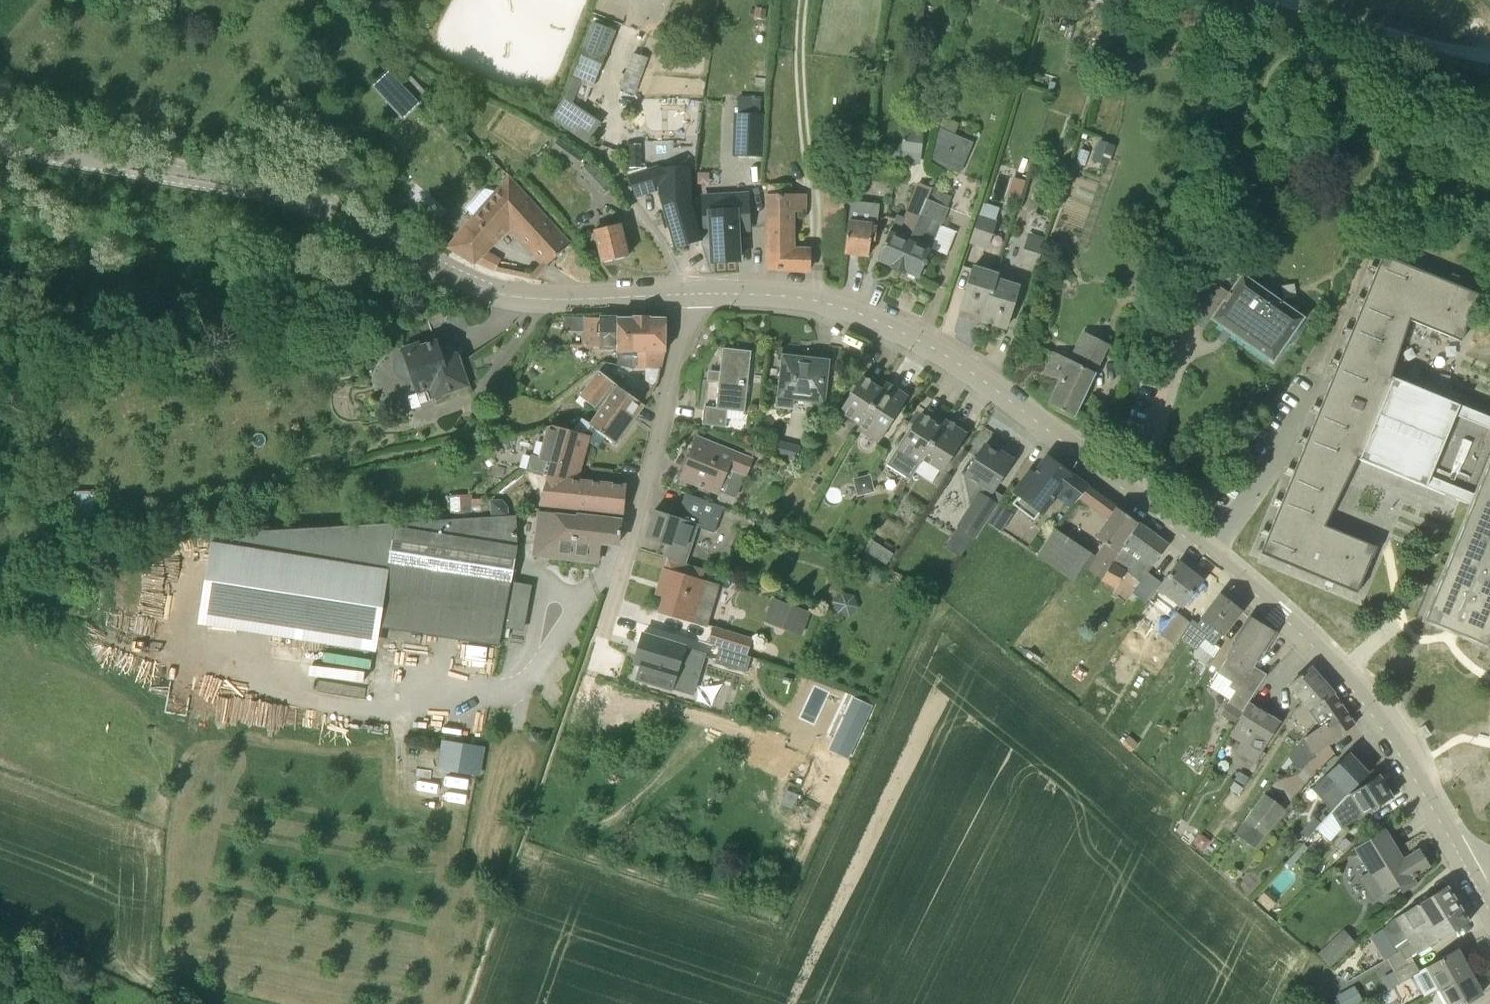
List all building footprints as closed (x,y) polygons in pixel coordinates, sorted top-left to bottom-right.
[(1082,1),(1079,0),(1065,0),(1064,6),(1079,10),(1082,1)] [(1051,6),(1045,24),(1056,27),(1061,9),(1051,6)] [(593,88),(616,30),(592,21),(583,46),(584,47),(563,99),(551,116),(588,141),(601,122),(573,103),(576,96),(587,100),(592,88),(593,88)] [(636,89),(641,62),(629,59),(623,86),(636,89)] [(763,159),(765,116),(734,115),(732,158),(763,159)] [(960,177),(973,145),(937,129),(930,163),(960,177)] [(1102,140),(1095,161),(1106,164),(1113,144),(1102,140)] [(576,167),(584,155),(569,144),(562,141),(555,152),(561,156),(576,167)] [(920,166),(922,147),(903,145),(901,164),(920,166)] [(602,196),(612,187),(590,162),(580,171),(602,196)] [(1064,180),(1068,166),(1057,163),(1052,176),(1064,180)] [(689,192),(690,166),(687,166),(687,165),(665,166),(660,166),(628,176),(635,196),(659,188),(677,248),(701,239),(689,192)] [(843,248),(845,191),(824,191),(825,172),(816,172),(815,194),(823,195),(822,246),(843,248)] [(1020,202),(1026,182),(1012,178),(1006,198),(1020,202)] [(510,179),(474,221),(497,241),(511,227),(523,238),(543,259),(548,265),(570,244),(510,179)] [(807,212),(807,193),(792,193),(792,183),(768,184),(769,268),(809,269),(810,247),(795,246),(795,212),(807,212)] [(896,266),(930,188),(918,183),(905,214),(898,211),(891,227),(877,259),(896,266)] [(919,276),(931,249),(947,255),(956,231),(941,226),(948,209),(956,212),(959,204),(952,197),(930,188),(896,266),(919,276)] [(705,204),(705,196),(704,196),(705,225),(711,224),(713,260),(739,259),(737,228),(749,228),(747,200),(746,200),(746,202),(705,204)] [(877,229),(879,215),(873,214),(873,213),(850,210),(849,219),(844,252),(869,255),(870,241),(875,242),(877,229)] [(988,249),(997,220),(979,214),(969,243),(988,249)] [(603,262),(628,256),(620,223),(595,229),(603,262)] [(465,231),(451,248),(461,255),(474,261),(495,269),(497,270),(503,259),(488,251),(465,231)] [(1036,269),(1046,238),(1029,232),(1018,264),(1036,269)] [(1324,525),(1356,458),(1390,376),(1409,319),(1460,341),(1465,330),(1464,330),(1477,297),(1478,298),(1479,294),(1382,254),(1260,553),(1357,593),(1358,589),(1371,557),(1372,557),(1376,547),(1324,525)] [(984,314),(998,277),(999,273),(974,265),(961,308),(984,314)] [(1305,317),(1242,272),(1219,305),(1205,296),(1190,319),(1204,329),(1210,319),(1273,363),(1305,317)] [(1006,327),(1019,284),(998,277),(984,314),(982,320),(1006,327)] [(584,320),(584,317),(567,316),(561,332),(583,332),(582,346),(599,347),(599,348),(616,348),(616,352),(617,368),(639,367),(640,350),(643,350),(645,339),(634,338),(636,317),(633,317),(633,318),(617,318),(584,320)] [(664,351),(665,318),(649,318),(649,317),(636,317),(634,338),(645,339),(643,350),(640,350),(639,367),(660,368),(663,351),(664,351)] [(1074,417),(1109,344),(1081,333),(1069,358),(1053,351),(1043,372),(1061,381),(1050,404),(1074,417)] [(442,357),(436,341),(420,347),(419,343),(403,349),(404,352),(399,355),(396,359),(394,365),(395,370),(398,375),(402,379),(408,380),(413,379),(418,394),(431,390),(434,398),(469,386),(460,360),(453,363),(442,357)] [(744,411),(751,351),(723,348),(716,409),(704,408),(703,423),(726,426),(727,409),(744,411)] [(824,403),(829,360),(809,358),(809,364),(782,361),(777,405),(792,407),(793,399),(824,403)] [(580,396),(577,401),(584,407),(588,402),(596,407),(615,383),(599,371),(580,395),(580,396)] [(1390,376),(1356,458),(1470,505),(1443,571),(1424,617),(1424,620),(1485,645),(1486,644),(1489,634),(1489,417),(1390,376)] [(862,426),(864,423),(863,422),(883,390),(882,389),(862,377),(840,412),(862,426)] [(618,385),(615,383),(596,407),(599,410),(589,424),(618,444),(645,405),(617,386),(618,385)] [(883,434),(907,396),(886,383),(882,389),(883,390),(863,422),(864,423),(883,434)] [(908,482),(922,459),(941,427),(921,414),(899,449),(887,469),(908,482)] [(942,471),(966,433),(945,420),(941,427),(922,459),(942,471)] [(580,468),(589,435),(560,426),(556,442),(543,438),(537,454),(531,452),(526,470),(546,477),(576,480),(579,468),(580,468)] [(753,459),(704,439),(697,455),(691,453),(681,478),(719,492),(720,491),(736,497),(745,475),(747,476),(753,459)] [(999,453),(985,444),(965,474),(967,483),(979,480),(984,484),(958,525),(977,537),(998,504),(987,498),(1013,458),(1001,450),(999,453)] [(1092,488),(1073,473),(1070,471),(1048,455),(1031,477),(1029,476),(1014,496),(1019,500),(1013,507),(1033,523),(1046,506),(1048,507),(1054,499),(1071,511),(1082,502),(1092,488)] [(623,513),(626,485),(576,480),(546,477),(538,505),(623,513)] [(857,499),(870,477),(853,481),(857,499)] [(857,499),(875,494),(870,477),(857,499)] [(1118,508),(1117,507),(1092,488),(1082,502),(1107,520),(1096,536),(1104,543),(1096,556),(1092,553),(1054,528),(1036,556),(1073,581),(1084,566),(1089,570),(1099,576),(1137,521),(1118,508)] [(714,532),(723,507),(685,493),(678,516),(655,509),(646,537),(668,544),(664,556),(684,562),(697,526),(714,532)] [(72,519),(98,518),(97,495),(71,496),(72,519)] [(450,516),(475,515),(474,497),(449,498),(450,516)] [(618,543),(621,520),(537,510),(532,556),(599,563),(601,542),(618,543)] [(516,623),(525,618),(529,594),(509,591),(518,545),(517,514),(395,522),(206,545),(198,598),(499,645),(504,621),(516,623)] [(1148,572),(1153,566),(1168,544),(1138,523),(1137,521),(1099,576),(1102,578),(1101,579),(1115,587),(1126,570),(1129,573),(1129,574),(1140,581),(1132,592),(1146,602),(1156,588),(1161,592),(1179,563),(1163,584),(1148,572)] [(872,540),(866,550),(876,557),(883,547),(872,540)] [(1181,606),(1201,580),(1179,563),(1161,592),(1181,606)] [(702,621),(708,600),(699,597),(704,581),(665,569),(658,594),(665,596),(661,612),(692,621),(693,618),(702,621)] [(1192,619),(1190,622),(1180,639),(1196,649),(1205,638),(1214,645),(1241,611),(1220,595),(1201,619),(1197,623),(1192,619)] [(801,639),(810,617),(772,602),(763,624),(801,639)] [(1180,639),(1190,622),(1175,610),(1158,633),(1176,646),(1180,639)] [(1241,712),(1266,674),(1254,666),(1274,632),(1250,618),(1218,672),(1232,681),(1229,686),(1235,691),(1227,703),(1229,704),(1241,712)] [(748,655),(753,638),(714,626),(708,643),(721,647),(748,655)] [(700,678),(707,653),(643,634),(630,676),(672,689),(672,688),(689,693),(693,676),(700,678)] [(752,656),(748,655),(721,647),(717,663),(747,672),(752,656)] [(1291,712),(1309,734),(1304,737),(1291,753),(1297,762),(1323,727),(1317,719),(1336,697),(1334,694),(1334,695),(1310,667),(1289,686),(1301,699),(1300,704),(1291,712)] [(313,670),(311,687),(365,692),(367,675),(313,670)] [(1317,719),(1323,727),(1297,762),(1302,770),(1321,758),(1316,750),(1354,724),(1336,697),(1317,719)] [(1260,755),(1280,721),(1250,702),(1229,735),(1240,743),(1260,755)] [(1241,712),(1229,704),(1223,715),(1234,723),(1241,712)] [(862,744),(873,718),(856,711),(845,737),(862,744)] [(478,774),(482,751),(472,750),(473,746),(454,743),(455,736),(438,733),(433,764),(440,766),(440,768),(478,774)] [(1131,755),(1138,748),(1130,740),(1123,747),(1131,755)] [(1319,797),(1331,810),(1346,794),(1368,774),(1348,753),(1326,774),(1334,782),(1319,797)] [(1346,794),(1331,810),(1342,827),(1363,816),(1392,798),(1378,775),(1359,786),(1346,794)] [(1239,798),(1244,790),(1236,785),(1231,792),(1239,798)] [(1267,838),(1285,811),(1264,796),(1246,823),(1267,838)] [(1314,819),(1303,832),(1308,837),(1320,824),(1314,819)] [(1403,860),(1385,831),(1356,849),(1371,873),(1363,877),(1362,881),(1370,896),(1374,897),(1383,891),(1384,893),(1398,885),(1403,892),(1417,883),(1414,877),(1418,875),(1416,873),(1428,866),(1418,850),(1403,860)] [(1290,866),(1308,846),(1305,843),(1287,863),(1290,866)] [(1435,928),(1462,909),(1447,885),(1394,917),(1382,928),(1394,947),(1407,939),(1409,944),(1399,950),(1400,952),(1415,944),(1426,936),(1425,934),(1434,927),(1435,928)] [(1406,962),(1469,921),(1462,909),(1435,928),(1434,927),(1425,934),(1426,936),(1415,944),(1400,952),(1406,962)] [(1332,941),(1319,953),(1330,966),(1343,954),(1332,941)] [(1427,968),(1438,989),(1446,1003),(1463,1003),(1467,1002),(1467,1003),(1482,995),(1481,993),(1482,993),(1458,950),(1427,968)] [(1414,961),(1395,971),(1401,982),(1420,971),(1414,961)] [(1401,982),(1395,971),(1394,970),(1382,977),(1389,988),(1401,982)] [(1363,1000),(1355,986),(1340,995),(1336,997),(1338,1000),(1331,1003),(1356,1003),(1363,1000)]
